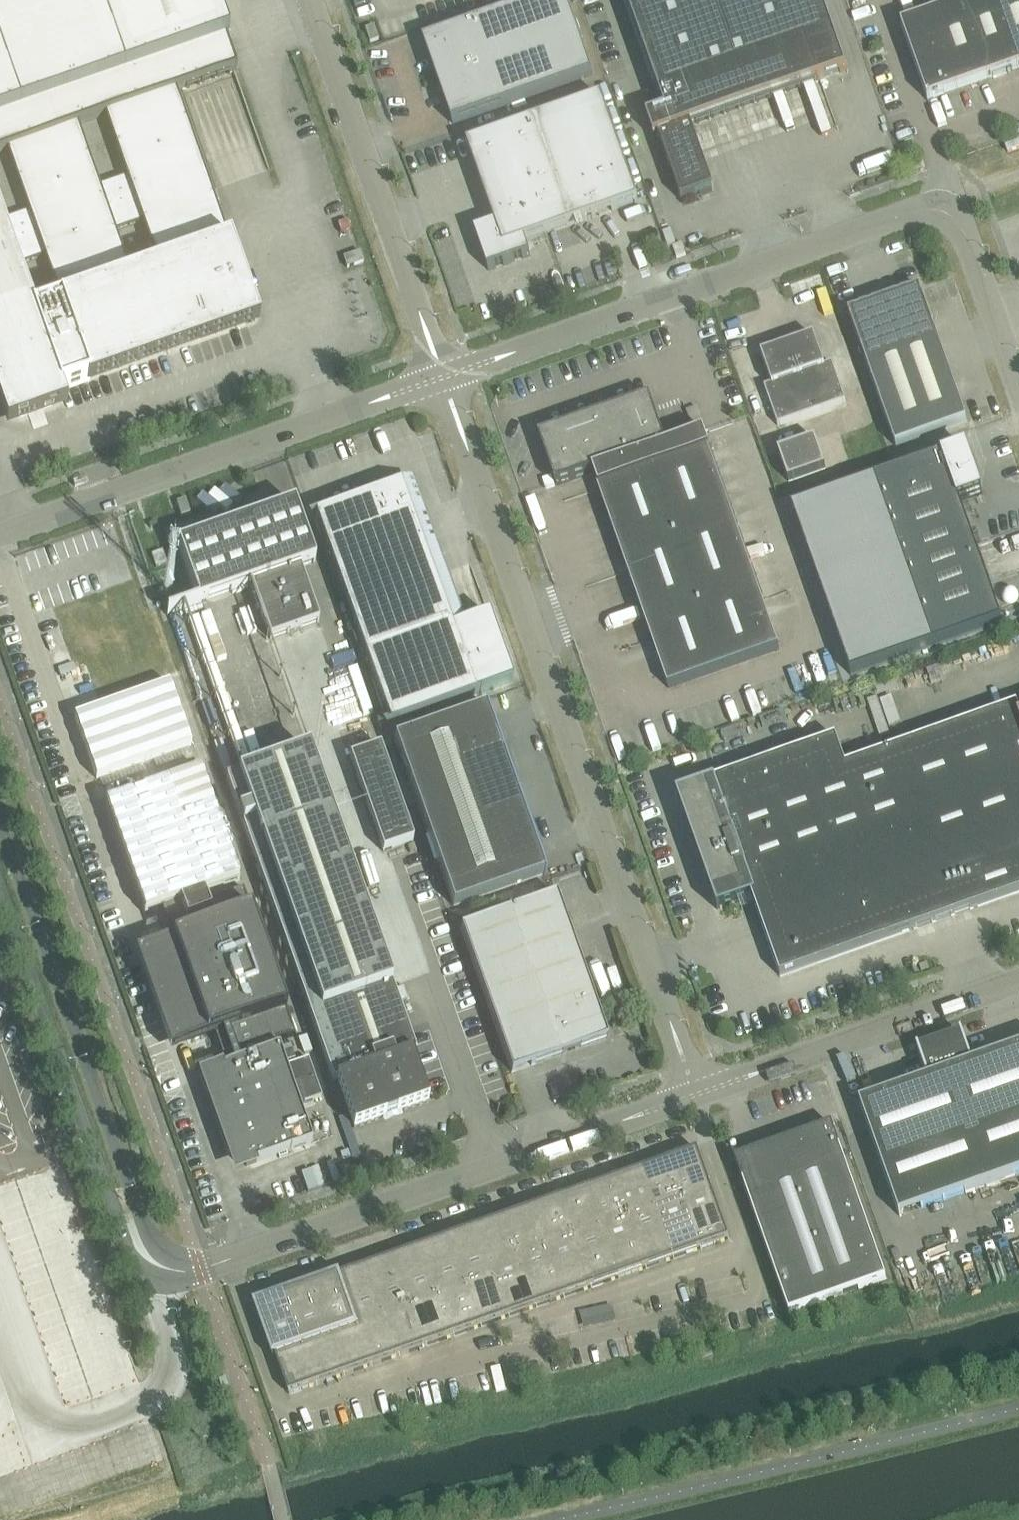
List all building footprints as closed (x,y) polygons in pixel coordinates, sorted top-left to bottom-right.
[(259,322),(252,303),(236,258),(230,240),(228,241),(176,92),(236,71),(226,41),(228,41),(214,0),(0,0),(0,155),(10,152),(31,212),(3,222),(0,213),(0,407),(7,426),(67,405),(62,391),(90,381),(259,322)] [(424,42),(452,121),(453,125),(594,78),(566,0),(543,0),(428,41),(424,42)] [(692,127),(847,72),(822,0),(626,0),(666,112),(652,117),(682,202),(714,191),(692,127)] [(962,5),(901,26),(928,102),(1018,70),(1018,0),(960,0),(962,5)] [(379,41),(374,27),(365,30),(370,44),(379,41)] [(531,257),(526,242),(639,203),(602,98),(468,146),(496,226),(475,233),(477,238),(479,237),(489,266),(487,267),(489,271),(531,257)] [(364,263),(360,253),(344,259),(347,269),(364,263)] [(896,448),(968,423),(920,289),(849,315),(896,448)] [(772,386),(765,389),(778,427),(846,403),(832,365),(825,367),(814,337),(761,356),(772,386)] [(779,650),(709,451),(710,451),(704,433),(667,446),(650,398),(539,437),(557,487),(594,473),(599,489),(598,489),(669,689),(779,650)] [(701,419),(691,423),(693,431),(704,427),(701,419)] [(816,440),(779,453),(780,456),(789,482),(826,469),(816,440)] [(875,481),(792,510),(851,677),(933,647),(1002,623),(959,502),(982,494),(966,449),(943,457),(942,457),(875,481)] [(327,511),(314,516),(390,726),(480,694),(512,682),(488,616),(464,624),(413,483),(403,487),(355,503),(328,513),(327,511)] [(185,500),(176,503),(181,517),(190,514),(185,500)] [(294,505),(178,546),(198,603),(167,614),(167,616),(251,587),(270,640),(319,623),(301,569),(316,564),(294,505)] [(162,552),(151,556),(156,569),(167,566),(162,552)] [(169,685),(75,718),(97,780),(191,746),(169,685)] [(1018,706),(895,749),(954,917),(1018,894),(1018,708),(1018,706)] [(499,738),(496,739),(486,709),(395,741),(454,907),(544,875),(516,795),(519,794),(519,795),(520,794),(500,738),(499,738)] [(718,910),(752,898),(781,978),(954,917),(895,749),(847,767),(837,738),(711,783),(712,785),(678,797),(718,910)] [(380,747),(350,758),(383,853),(413,842),(380,747)] [(429,1103),(412,1056),(416,1054),(398,1004),(409,1000),(404,987),(394,991),(309,751),(240,775),(239,774),(226,779),(333,1084),(337,1082),(354,1129),(429,1103)] [(201,770),(105,803),(145,915),(163,908),(180,902),(187,922),(207,915),(212,913),(208,903),(205,894),(240,881),(201,770)] [(157,945),(135,953),(171,1053),(192,1045),(216,1036),(219,1045),(225,1061),(227,1068),(279,1050),(276,1043),(295,1037),(243,890),(208,903),(212,913),(207,915),(187,922),(180,902),(163,908),(174,940),(157,946),(157,945)] [(557,895),(460,929),(512,1074),(536,1065),(536,1064),(606,1040),(607,1039),(597,1011),(598,1011),(557,895)] [(1018,1176),(1018,1049),(973,1065),(965,1041),(963,1042),(964,1044),(950,1049),(948,1045),(942,1047),(943,1051),(923,1058),(922,1056),(920,1057),(928,1080),(860,1104),(900,1218),(1018,1176)] [(227,1068),(204,1076),(234,1161),(236,1160),(245,1165),(246,1167),(312,1144),(292,1088),(285,1068),(279,1050),(227,1068)] [(292,1052),(282,1056),(285,1064),(295,1060),(292,1052)] [(309,1060),(285,1068),(292,1088),(298,1086),(305,1105),(322,1098),(309,1060)] [(887,1281),(832,1126),(735,1161),(790,1315),(887,1281)] [(712,1189),(698,1151),(643,1171),(656,1209),(684,1199),(712,1189)] [(601,1228),(629,1218),(656,1209),(643,1171),(588,1190),(601,1228)] [(702,1250),(730,1240),(712,1189),(684,1199),(702,1250)] [(592,1289),(620,1279),(601,1228),(588,1190),(561,1200),(592,1289)] [(656,1209),(674,1260),(702,1250),(684,1199),(656,1209)] [(592,1289),(561,1200),(533,1210),(547,1247),(565,1299),(592,1289)] [(629,1218),(647,1270),(674,1260),(656,1209),(629,1218)] [(506,1219),(519,1257),(547,1247),(533,1210),(506,1219)] [(601,1228),(620,1279),(647,1270),(629,1218),(601,1228)] [(478,1229),(492,1267),(519,1257),(506,1219),(478,1229)] [(492,1267),(478,1229),(451,1239),(469,1290),(496,1280),(492,1267)] [(423,1249),(441,1300),(469,1290),(451,1239),(423,1249)] [(519,1257),(537,1308),(565,1299),(547,1247),(519,1257)] [(423,1249),(422,1249),(396,1258),(414,1310),(441,1300),(423,1249)] [(537,1308),(519,1257),(492,1267),(496,1280),(510,1318),(537,1308)] [(368,1268),(387,1319),(414,1310),(396,1258),(368,1268)] [(373,1367),(400,1357),(387,1319),(368,1268),(341,1278),(359,1329),(373,1367)] [(314,1287),(332,1339),(359,1329),(341,1278),(314,1287)] [(482,1328),(510,1318),(496,1280),(469,1290),(482,1328)] [(286,1297),(305,1348),(332,1339),(314,1287),(286,1297)] [(455,1337),(482,1328),(469,1290),(441,1300),(455,1337)] [(258,1307),(276,1358),(305,1348),(286,1297),(258,1307)] [(455,1337),(441,1300),(414,1310),(427,1347),(455,1337)] [(387,1319),(400,1357),(427,1347),(414,1310),(387,1319)] [(305,1348),(318,1386),(373,1367),(359,1329),(332,1339),(305,1348)] [(290,1396),(318,1386),(305,1348),(276,1358),(290,1396)]
